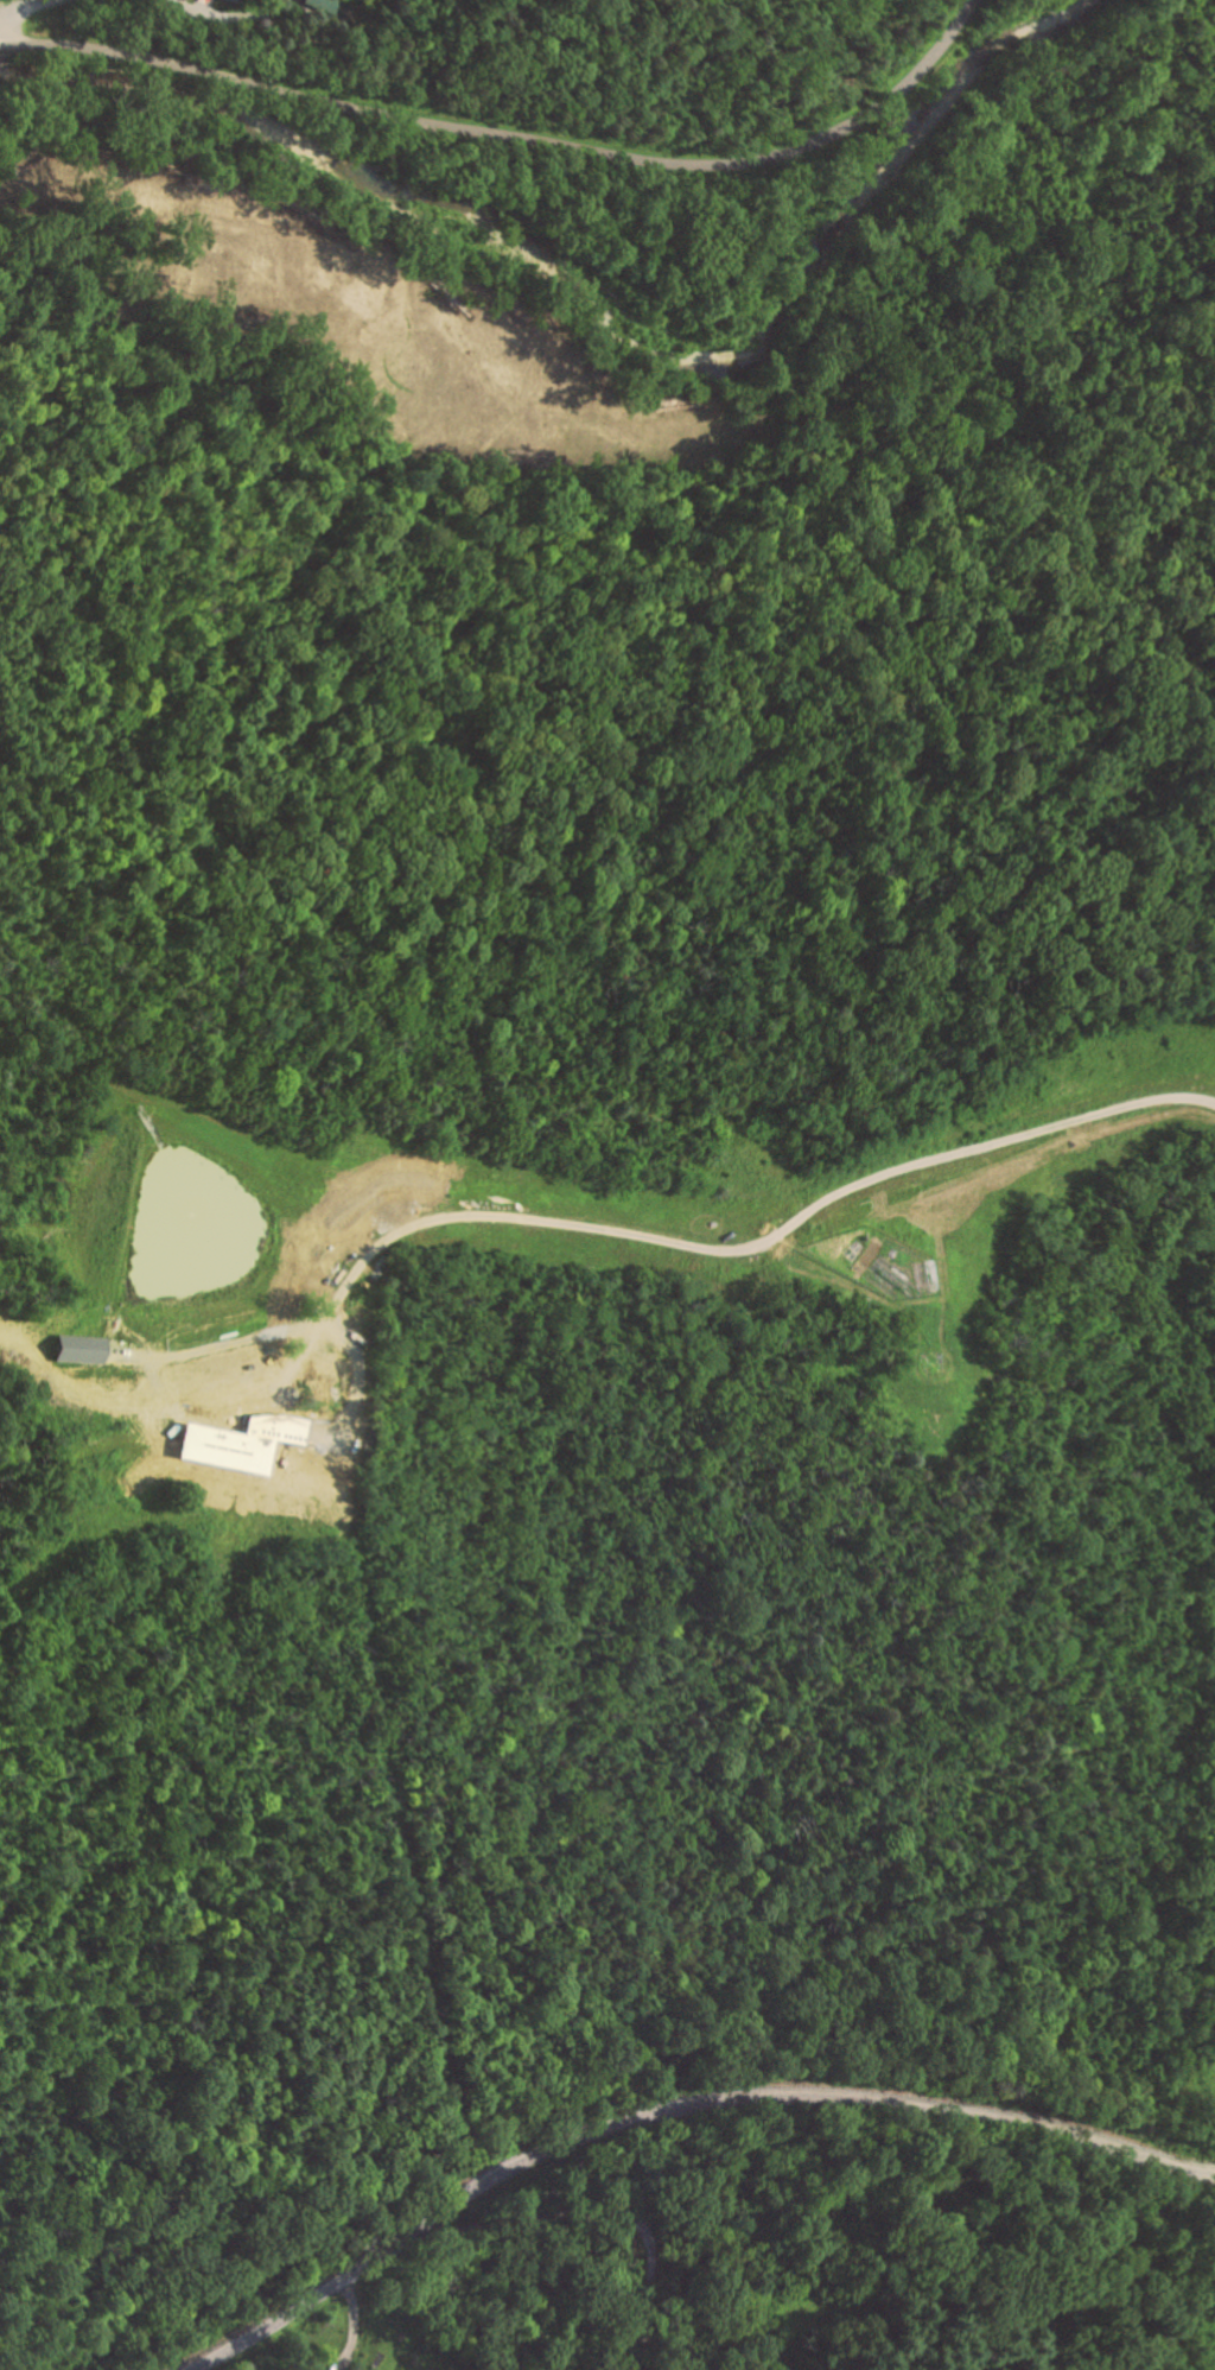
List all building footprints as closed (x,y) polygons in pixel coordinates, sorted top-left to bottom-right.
[(331,14),(336,0),(303,0),(302,3),(331,14)] [(53,1361),(102,1363),(103,1337),(54,1336),(53,1361)]
